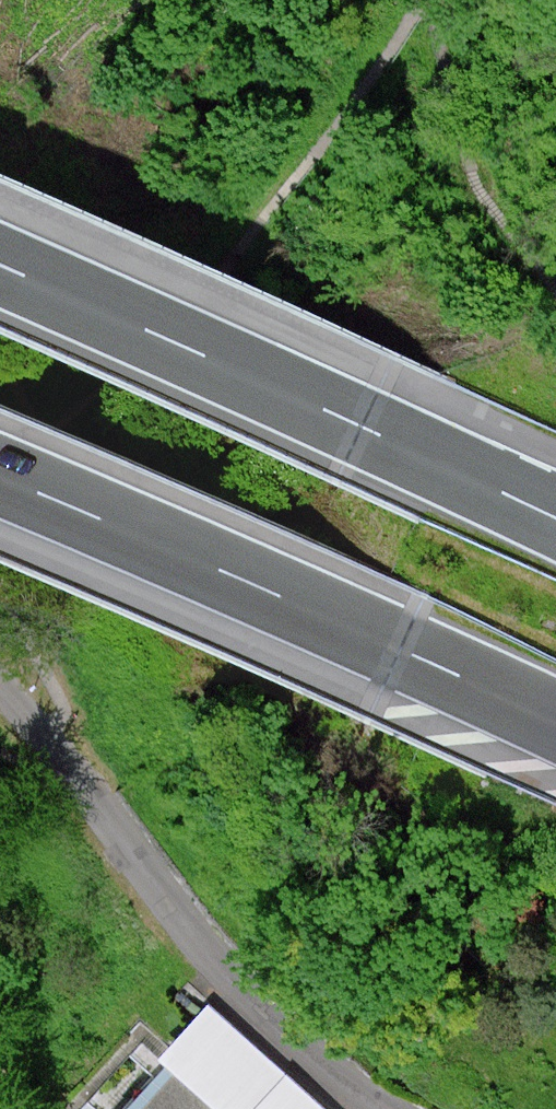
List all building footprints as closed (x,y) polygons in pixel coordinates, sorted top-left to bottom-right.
[(223,1009),(190,1050),(153,1021),(81,1108),(347,1108),(223,1009)]
